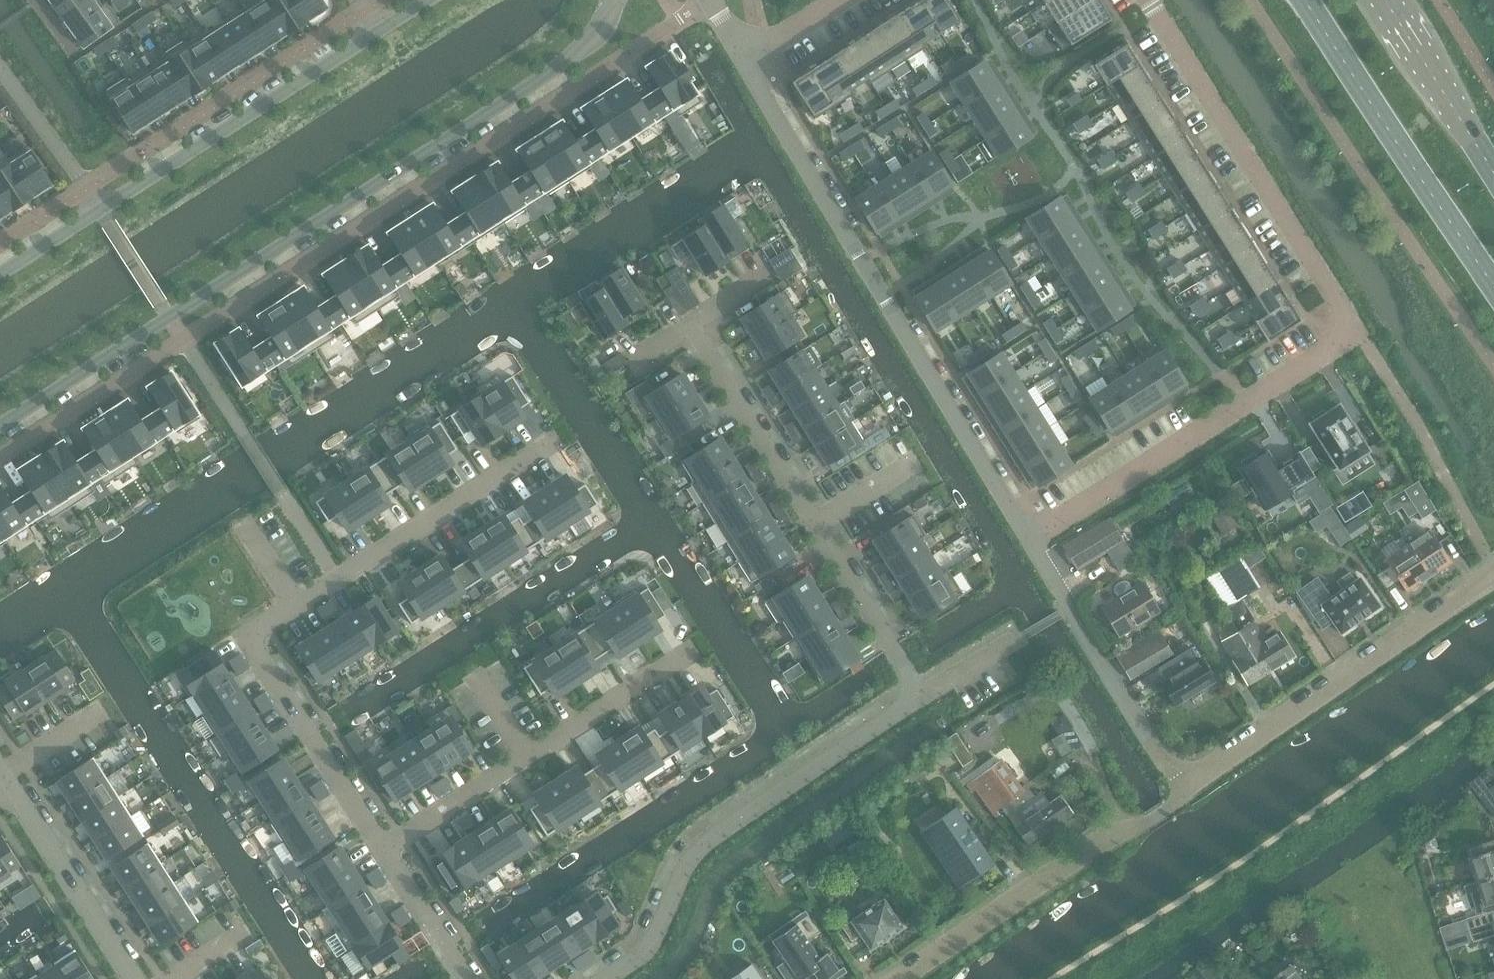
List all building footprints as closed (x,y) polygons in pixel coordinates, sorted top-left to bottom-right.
[(74,0),(49,0),(58,12),(74,0)] [(107,3),(106,2),(102,5),(99,0),(74,0),(58,12),(70,30),(103,6),(107,3)] [(266,0),(257,0),(244,8),(268,46),(287,34),(266,0)] [(293,0),(266,0),(287,34),(307,22),(293,0)] [(307,22),(327,9),(321,0),(293,0),(307,22)] [(920,0),(902,12),(925,48),(926,48),(924,44),(941,33),(920,0)] [(920,0),(941,33),(960,20),(947,0),(921,0),(920,0)] [(1040,6),(1040,7),(1045,4),(1057,23),(1048,28),(1048,29),(1094,0),(1049,0),(1040,6)] [(1048,29),(1062,50),(1110,20),(1098,0),(1094,0),(1048,29)] [(103,6),(70,30),(84,48),(116,24),(120,22),(107,3),(103,6)] [(268,46),(244,8),(225,21),(249,59),(268,46)] [(146,25),(156,19),(152,12),(142,18),(146,25)] [(902,12),(884,24),(907,60),(925,48),(902,12)] [(136,31),(146,25),(142,18),(132,25),(136,31)] [(249,59),(225,21),(205,33),(230,71),(249,59)] [(884,24),(866,35),(889,72),(907,60),(884,24)] [(1022,30),(1012,36),(1018,45),(1028,39),(1022,30)] [(230,71),(205,33),(187,45),(185,41),(184,41),(186,45),(211,83),(230,71)] [(866,35),(848,47),(871,83),(889,72),(866,35)] [(114,36),(103,43),(108,50),(118,43),(114,36)] [(186,45),(184,41),(164,53),(167,57),(192,96),(211,83),(186,45)] [(98,56),(108,50),(103,43),(93,49),(98,56)] [(1094,65),(1106,85),(1138,64),(1126,45),(1094,65)] [(848,47),(829,59),(853,95),(853,94),(851,90),(867,80),(870,84),(871,83),(848,47)] [(670,52),(647,67),(661,89),(650,95),(663,115),(673,109),(679,117),(702,102),(697,94),(688,81),(692,79),(681,63),(678,65),(670,52)] [(167,57),(164,53),(164,54),(166,58),(148,70),(172,108),(192,96),(167,57)] [(969,54),(959,60),(963,67),(973,61),(969,54)] [(829,59),(811,70),(834,107),(853,95),(829,59)] [(959,60),(949,67),(953,73),(963,67),(959,60)] [(983,62),(951,83),(963,102),(995,82),(983,62)] [(1138,64),(1106,85),(1117,103),(1150,83),(1138,64)] [(172,108),(148,70),(144,72),(141,68),(126,78),(129,82),(153,120),(172,108)] [(811,70),(792,83),(815,119),(834,107),(811,70)] [(932,77),(922,83),(927,90),(937,84),(932,77)] [(129,82),(126,78),(106,91),(108,95),(133,133),(153,120),(129,82)] [(626,80),(604,94),(631,136),(653,122),(663,115),(650,95),(640,102),(626,80)] [(995,82),(963,102),(975,120),(1007,100),(995,82)] [(922,83),(912,90),(916,97),(927,90),(922,83)] [(1161,101),(1150,83),(1117,103),(1129,121),(1161,101)] [(1067,100),(1071,107),(1081,100),(1077,93),(1067,100)] [(604,94),(582,109),(596,130),(586,137),(599,157),(609,150),(631,136),(604,94)] [(896,100),(886,106),(890,113),(900,107),(896,100)] [(1007,100),(975,120),(986,138),(1018,118),(1007,100)] [(1161,101),(1129,121),(1140,140),(1173,119),(1161,101)] [(886,106),(876,113),(880,120),(890,113),(886,106)] [(924,113),(917,117),(923,127),(930,123),(924,113)] [(1087,115),(1080,119),(1086,130),(1093,125),(1087,115)] [(896,117),(886,124),(890,130),(900,124),(896,117)] [(1018,118),(986,138),(999,158),(1031,137),(1018,118)] [(1080,119),(1073,124),(1079,134),(1086,130),(1080,119)] [(1173,119),(1140,140),(1152,158),(1184,137),(1173,119)] [(562,122),(540,136),(566,178),(569,182),(591,167),(588,163),(599,157),(586,137),(576,143),(562,122)] [(859,123),(849,129),(853,136),(863,130),(859,123)] [(930,123),(923,127),(930,137),(936,133),(930,123)] [(876,130),(880,137),(890,130),(886,124),(876,130)] [(849,129),(839,136),(843,143),(853,136),(849,129)] [(540,136),(517,150),(531,172),(521,178),(534,198),(544,192),(547,196),(569,182),(566,178),(540,136)] [(1196,156),(1184,137),(1152,158),(1163,176),(1196,156)] [(859,140),(849,147),(854,154),(864,147),(859,140)] [(7,160),(32,198),(52,185),(27,147),(8,160),(6,156),(5,156),(7,160)] [(839,153),(843,160),(853,153),(849,147),(839,153)] [(947,149),(940,153),(946,164),(953,159),(947,149)] [(1110,151),(1104,155),(1110,166),(1117,161),(1110,151)] [(931,152),(911,164),(932,197),(951,185),(931,152)] [(1104,155),(1097,160),(1103,170),(1110,166),(1104,155)] [(5,156),(0,159),(0,191),(13,210),(32,198),(7,160),(5,156)] [(1196,156),(1163,176),(1175,194),(1207,174),(1196,156)] [(953,159),(946,164),(953,174),(959,169),(953,159)] [(497,163),(475,177),(502,219),(504,223),(526,209),(524,205),(534,198),(521,178),(511,185),(497,163)] [(911,164),(893,176),(913,208),(932,197),(911,164)] [(1207,174),(1175,194),(1186,213),(1219,192),(1207,174)] [(893,176),(875,188),(895,220),(913,208),(893,176)] [(475,177),(453,192),(467,213),(457,220),(469,240),(472,244),(504,223),(502,219),(475,177)] [(1139,199),(1145,195),(1139,184),(1132,189),(1139,199)] [(875,188),(856,200),(876,232),(895,220),(875,188)] [(1125,193),(1132,203),(1139,199),(1132,189),(1125,193)] [(13,210),(0,191),(0,219),(13,210)] [(1219,192),(1186,213),(1198,231),(1229,212),(1230,211),(1219,192)] [(1059,198),(1027,218),(1039,238),(1071,218),(1059,198)] [(432,205),(410,219),(437,261),(440,264),(472,244),(469,240),(457,220),(446,226),(432,205)] [(722,206),(700,219),(727,262),(749,248),(724,209),(722,206)] [(1229,212),(1198,231),(1209,249),(1240,230),(1242,229),(1230,211),(1229,212)] [(1071,218),(1039,238),(1051,256),(1083,236),(1071,218)] [(410,219),(388,233),(402,255),(392,261),(405,281),(415,275),(436,261),(439,265),(440,264),(437,261),(410,219)] [(727,262),(700,219),(704,226),(684,239),(671,247),(680,262),(693,254),(706,275),(727,262)] [(1161,221),(1155,226),(1161,236),(1168,231),(1161,221)] [(1148,230),(1154,240),(1161,236),(1155,226),(1148,230)] [(1253,247),(1242,229),(1240,230),(1209,249),(1221,268),(1253,247)] [(1083,236),(1051,256),(1062,274),(1094,254),(1083,236)] [(368,246),(346,260),(372,302),(378,310),(400,296),(394,288),(405,281),(392,261),(382,268),(368,246)] [(1010,256),(1003,246),(996,251),(1003,261),(1010,256)] [(1253,247),(1221,268),(1232,286),(1265,265),(1253,247)] [(775,272),(796,259),(789,248),(769,261),(775,272)] [(990,251),(971,263),(991,296),(1010,284),(990,251)] [(1094,254),(1062,274),(1074,293),(1106,272),(1094,254)] [(1010,256),(1003,261),(1009,271),(1016,267),(1010,256)] [(796,259),(775,272),(782,282),(802,269),(796,259)] [(346,260),(323,274),(337,296),(327,303),(340,323),(350,316),(355,324),(378,310),(372,302),(346,260)] [(1180,275),(1187,271),(1180,260),(1174,265),(1180,275)] [(971,263),(952,275),(973,307),(991,296),(971,263)] [(1180,275),(1174,265),(1167,269),(1173,279),(1180,275)] [(1276,284),(1265,265),(1232,286),(1244,304),(1275,285),(1276,284)] [(689,287),(676,267),(665,274),(672,286),(678,295),(689,287)] [(599,282),(626,325),(627,324),(623,317),(643,305),(620,269),(599,282)] [(1106,272),(1074,293),(1085,311),(1117,291),(1106,272)] [(665,274),(657,279),(664,291),(672,286),(665,274)] [(952,275),(934,286),(954,319),(973,307),(952,275)] [(468,292),(462,282),(454,287),(460,297),(468,292)] [(626,325),(599,282),(598,282),(603,289),(582,302),(605,338),(626,325)] [(1027,282),(1020,287),(1026,297),(1033,293),(1027,282)] [(1275,285),(1244,304),(1256,322),(1286,303),(1288,302),(1276,284),(1275,285)] [(678,295),(672,286),(664,291),(669,300),(678,295)] [(934,286),(915,299),(935,331),(954,319),(934,286)] [(303,288),(281,302),(308,343),(313,352),(335,337),(330,329),(340,323),(327,303),(317,309),(303,288)] [(754,338),(797,311),(784,291),(741,318),(754,338)] [(1117,291),(1085,311),(1097,330),(1129,310),(1117,291)] [(1033,293),(1026,297),(1033,307),(1039,303),(1033,293)] [(1203,297),(1196,302),(1202,312),(1209,307),(1203,297)] [(281,302),(259,316),(273,338),(263,344),(275,364),(286,358),(291,366),(313,352),(308,343),(281,302)] [(1189,306),(1196,316),(1202,312),(1196,302),(1189,306)] [(1286,303),(1256,322),(1268,341),(1300,321),(1288,302),(1286,303)] [(786,346),(792,342),(802,336),(789,317),(798,312),(797,311),(754,338),(767,358),(786,346)] [(1130,317),(1120,323),(1125,330),(1135,323),(1130,317)] [(1050,319),(1043,323),(1049,333),(1056,329),(1050,319)] [(1022,322),(1012,329),(1016,336),(1026,329),(1022,322)] [(1120,323),(1110,330),(1114,336),(1125,330),(1120,323)] [(238,329),(215,344),(224,356),(220,359),(231,375),(234,373),(242,385),(265,371),(275,364),(263,344),(252,351),(238,329)] [(1012,329),(1002,335),(1006,342),(1016,336),(1012,329)] [(1056,329),(1049,333),(1056,344),(1062,339),(1056,329)] [(1224,335),(1230,345),(1237,341),(1231,331),(1224,335)] [(1230,345),(1224,335),(1217,339),(1224,349),(1230,345)] [(1045,339),(1038,343),(1044,353),(1051,349),(1045,339)] [(1094,340),(1084,346),(1088,353),(1098,347),(1094,340)] [(786,346),(792,357),(799,352),(792,342),(786,346)] [(858,354),(853,346),(841,354),(845,361),(858,354)] [(986,346),(976,352),(980,359),(990,352),(986,346)] [(1084,346),(1074,353),(1078,359),(1088,353),(1084,346)] [(1051,349),(1044,353),(1051,363),(1057,359),(1051,349)] [(799,352),(792,357),(770,370),(782,390),(816,368),(816,367),(812,369),(800,351),(799,352)] [(976,352),(965,359),(970,365),(980,359),(976,352)] [(1165,352),(1146,364),(1166,396),(1185,384),(1165,352)] [(621,354),(600,366),(607,377),(627,364),(621,354)] [(1001,354),(968,374),(980,393),(1013,373),(1001,354)] [(1146,364),(1127,375),(1148,408),(1166,396),(1146,364)] [(816,368),(782,390),(793,408),(828,386),(816,368)] [(171,372),(148,387),(161,408),(151,415),(164,435),(175,429),(177,433),(200,418),(198,414),(190,401),(193,399),(183,383),(179,385),(171,372)] [(1024,391),(1013,373),(980,393),(992,412),(1024,391)] [(497,374),(476,388),(503,431),(524,417),(519,409),(529,403),(512,376),(502,382),(497,374)] [(656,420),(695,396),(681,374),(653,392),(646,381),(626,394),(633,405),(643,399),(656,420)] [(1067,375),(1061,380),(1067,390),(1074,386),(1067,375)] [(1109,387),(1129,419),(1148,408),(1127,375),(1109,387)] [(768,398),(776,393),(770,385),(762,390),(768,398)] [(828,386),(793,408),(804,426),(839,405),(828,386)] [(1074,386),(1067,390),(1073,400),(1080,396),(1074,386)] [(1109,387),(1090,399),(1110,431),(1129,419),(1109,387)] [(1024,391),(992,412),(1003,430),(1036,410),(1024,391)] [(776,393),(768,398),(773,407),(781,402),(776,393)] [(482,444),(503,431),(481,396),(450,416),(463,436),(473,430),(482,444)] [(676,452),(686,445),(680,434),(708,417),(695,396),(656,420),(668,440),(659,446),(666,458),(676,452)] [(127,400),(105,414),(132,456),(137,464),(138,464),(133,456),(154,442),(164,435),(151,415),(141,422),(127,400)] [(839,405),(804,426),(816,445),(851,423),(850,422),(846,424),(836,408),(840,405),(839,405)] [(1369,451),(1339,406),(1325,414),(1323,411),(1312,418),(1315,421),(1310,424),(1339,470),(1341,469),(1367,453),(1369,451)] [(1047,428),(1036,410),(1003,430),(1015,448),(1047,428)] [(1090,412),(1084,416),(1090,426),(1097,422),(1090,412)] [(105,414),(83,429),(97,450),(87,457),(100,477),(105,485),(137,464),(132,456),(105,414)] [(791,435),(798,430),(793,421),(785,426),(791,435)] [(427,425),(406,438),(431,477),(452,463),(447,456),(457,449),(440,422),(430,429),(427,425)] [(1097,422),(1090,426),(1096,437),(1103,432),(1097,422)] [(851,423),(816,445),(828,464),(863,442),(851,423)] [(868,451),(891,437),(885,427),(862,441),(863,442),(868,451)] [(1047,428),(1015,448),(1026,467),(1059,446),(1047,428)] [(798,430),(791,435),(796,443),(804,439),(798,430)] [(431,477),(406,438),(405,439),(408,443),(378,462),(395,489),(405,483),(410,490),(431,477)] [(691,485),(732,459),(719,439),(683,462),(694,481),(690,484),(691,485)] [(63,442),(41,456),(67,498),(73,506),(95,492),(90,483),(99,477),(104,486),(105,485),(100,477),(87,457),(77,463),(63,442)] [(691,452),(686,445),(676,452),(680,459),(691,452)] [(1059,446),(1026,467),(1038,486),(1071,465),(1059,446)] [(1308,449),(1301,453),(1312,472),(1320,468),(1308,449)] [(1244,466),(1240,469),(1265,510),(1292,493),(1291,491),(1303,483),(1320,510),(1331,503),(1315,476),(1314,476),(1312,472),(1301,454),(1300,452),(1283,463),(1283,464),(1277,468),(1267,452),(1257,459),(1254,454),(1242,462),(1244,466)] [(41,456),(19,470),(33,492),(22,498),(35,518),(38,522),(48,516),(50,520),(73,506),(67,498),(41,456)] [(732,459),(691,485),(703,504),(744,478),(732,459)] [(750,475),(758,470),(752,461),(744,466),(750,475)] [(395,489),(378,462),(346,482),(369,517),(390,503),(385,496),(395,489)] [(758,470),(750,475),(755,483),(763,478),(758,470)] [(566,476),(545,490),(567,524),(598,504),(585,484),(575,491),(566,476)] [(1210,476),(1199,482),(1208,496),(1219,490),(1210,476)] [(744,478),(703,504),(715,523),(756,498),(744,478)] [(369,517),(346,482),(315,502),(328,522),(338,516),(348,530),(369,517)] [(1437,511),(1424,492),(1418,482),(1404,491),(1418,512),(1422,519),(1437,511)] [(3,539),(5,543),(6,543),(4,539),(25,525),(34,519),(37,523),(38,522),(35,518),(22,498),(12,505),(0,486),(0,535),(3,539)] [(519,517),(536,544),(546,538),(548,542),(570,528),(567,524),(545,490),(524,503),(533,518),(523,524),(519,517)] [(1362,493),(1336,509),(1345,523),(1371,507),(1362,493)] [(1402,508),(1395,496),(1383,504),(1390,515),(1402,508)] [(928,504),(923,497),(913,504),(917,511),(928,504)] [(756,498),(715,523),(727,543),(768,517),(756,498)] [(1204,507),(1222,536),(1238,527),(1220,498),(1204,507)] [(774,513),(782,508),(776,500),(769,505),(774,513)] [(782,508),(774,513),(779,522),(787,517),(782,508)] [(1330,508),(1309,522),(1316,533),(1326,527),(1332,535),(1343,527),(1330,508)] [(503,516),(482,529),(505,564),(536,544),(519,517),(508,524),(503,516)] [(886,559),(925,535),(913,516),(905,521),(874,540),(886,559)] [(768,517),(727,543),(739,562),(780,536),(768,517)] [(1077,570),(1107,552),(1124,541),(1110,518),(1062,547),(1077,570)] [(460,564),(473,584),(505,564),(482,530),(461,543),(471,558),(460,564)] [(1403,537),(1429,577),(1438,571),(1441,571),(1447,567),(1448,564),(1450,562),(1429,531),(1415,541),(1409,533),(1403,537)] [(897,577),(932,556),(921,538),(925,535),(886,559),(897,577)] [(780,536),(739,562),(752,582),(793,557),(780,536)] [(1385,561),(1390,567),(1399,581),(1406,592),(1409,590),(1412,590),(1418,586),(1419,583),(1428,577),(1402,537),(1395,542),(1401,551),(1385,561)] [(1107,553),(1113,562),(1131,551),(1125,542),(1107,553)] [(1113,563),(1119,572),(1137,561),(1131,552),(1113,563)] [(420,570),(442,604),(473,584),(460,564),(450,571),(441,556),(420,570)] [(909,596),(948,571),(947,571),(943,573),(932,556),(897,577),(909,596)] [(962,562),(966,569),(976,563),(972,556),(962,562)] [(1240,558),(1208,578),(1226,609),(1242,599),(1260,588),(1246,566),(1245,565),(1243,561),(1243,560),(1242,561),(1240,558)] [(1390,567),(1377,576),(1386,589),(1399,581),(1390,567)] [(398,604),(411,624),(442,604),(420,570),(399,583),(408,598),(398,604)] [(949,598),(952,596),(951,595),(960,590),(948,571),(909,596),(921,615),(923,614),(923,613),(949,597),(949,598)] [(884,585),(892,580),(887,572),(879,577),(884,585)] [(1317,579),(1297,593),(1323,629),(1332,622),(1341,634),(1380,607),(1360,578),(1355,582),(1349,574),(1338,582),(1343,590),(1331,598),(1317,579)] [(762,590),(773,583),(768,576),(758,583),(762,590)] [(778,622),(819,597),(806,576),(765,602),(778,622)] [(892,580),(884,585),(890,594),(898,589),(892,580)] [(1117,598),(1101,608),(1119,637),(1137,626),(1150,618),(1161,612),(1143,582),(1133,589),(1128,582),(1124,581),(1120,582),(1116,584),(1114,587),(1112,591),(1117,598)] [(777,590),(773,583),(762,590),(766,597),(777,590)] [(665,615),(648,588),(638,595),(635,591),(614,604),(639,643),(660,630),(655,622),(665,615)] [(819,597),(778,622),(778,623),(782,620),(794,639),(831,616),(819,597)] [(403,627),(396,617),(390,621),(375,598),(355,611),(362,623),(376,644),(403,627)] [(836,613),(844,608),(839,599),(831,604),(836,613)] [(1226,609),(1226,610),(1231,618),(1239,631),(1238,632),(1247,648),(1253,645),(1269,672),(1293,657),(1278,633),(1265,641),(1253,621),(1255,620),(1242,599),(1226,609)] [(325,606),(331,616),(338,612),(331,602),(325,606)] [(639,643),(614,604),(613,605),(616,609),(585,628),(603,655),(613,649),(618,656),(639,643)] [(318,611),(324,621),(331,616),(325,606),(318,611)] [(844,608),(836,613),(841,622),(849,617),(844,608)] [(376,644),(362,623),(355,611),(336,624),(357,656),(376,644)] [(831,616),(794,639),(806,659),(843,636),(831,616)] [(1230,618),(1217,626),(1222,634),(1219,636),(1222,642),(1238,632),(1239,631),(1234,624),(1231,618),(1230,618)] [(357,656),(336,624),(317,636),(337,669),(357,656)] [(1114,654),(1130,680),(1181,649),(1167,627),(1157,633),(1154,630),(1114,654)] [(603,655),(585,628),(554,648),(577,683),(598,669),(593,662),(603,655)] [(1238,632),(1222,642),(1248,685),(1269,672),(1253,645),(1247,648),(1238,632)] [(337,669),(317,636),(297,649),(311,671),(305,675),(311,685),(337,669)] [(843,636),(806,659),(819,679),(823,676),(826,675),(847,662),(856,656),(843,636)] [(577,683),(554,648),(523,668),(541,695),(551,689),(556,696),(577,683)] [(1192,648),(1158,668),(1166,681),(1161,684),(1175,706),(1203,689),(1211,684),(1197,662),(1199,661),(1192,648)] [(76,680),(56,650),(25,670),(44,700),(76,680)] [(190,696),(226,673),(214,653),(177,676),(190,696)] [(240,655),(229,662),(233,668),(244,661),(240,655)] [(859,660),(856,656),(847,662),(854,673),(861,668),(857,661),(858,661),(859,660)] [(244,661),(233,668),(238,675),(248,668),(244,661)] [(787,670),(791,677),(802,671),(797,664),(787,670)] [(25,670),(0,686),(0,700),(13,720),(44,700),(25,670)] [(202,715),(239,692),(226,673),(190,696),(190,697),(194,694),(205,712),(201,715),(202,715)] [(701,688),(680,702),(703,736),(734,716),(717,689),(707,696),(701,688)] [(214,735),(251,711),(239,692),(202,715),(214,735)] [(264,693),(254,700),(258,707),(269,700),(264,693)] [(269,700),(258,707),(262,713),(273,707),(269,700)] [(655,729),(654,729),(672,756),(703,736),(680,702),(659,715),(669,730),(659,736),(655,729)] [(453,705),(426,722),(452,763),(472,750),(455,723),(461,718),(453,705)] [(231,751),(263,730),(251,711),(214,735),(215,735),(219,733),(231,751)] [(452,763),(426,722),(425,722),(430,730),(412,742),(433,775),(452,763)] [(123,727),(114,732),(120,740),(128,735),(123,727)] [(639,728),(618,741),(640,776),(672,756),(654,729),(644,736),(639,728)] [(1083,746),(1073,729),(1063,735),(1073,752),(1083,746)] [(276,750),(263,730),(231,751),(243,771),(276,750)] [(956,734),(947,740),(953,751),(962,744),(956,734)] [(1073,752),(1063,735),(1053,741),(1063,758),(1073,752)] [(602,763),(592,769),(609,796),(640,776),(618,741),(597,755),(602,763)] [(433,775),(412,742),(394,754),(388,746),(414,787),(433,775)] [(414,787),(388,746),(361,763),(370,777),(376,773),(394,800),(414,787)] [(71,800),(106,777),(94,757),(58,780),(71,800)] [(262,801),(295,780),(282,760),(249,780),(262,801)] [(967,784),(973,793),(976,790),(996,817),(1000,814),(997,811),(1002,808),(1022,793),(1000,761),(967,784)] [(577,768),(556,781),(578,816),(609,796),(592,769),(582,776),(577,768)] [(236,773),(225,780),(229,787),(240,780),(236,773)] [(83,820),(119,797),(106,777),(71,800),(83,820)] [(451,788),(444,778),(438,782),(444,792),(451,788)] [(240,780),(229,787),(234,794),(244,787),(240,780)] [(271,822),(307,799),(295,780),(262,801),(274,819),(270,822),(271,822)] [(321,781),(310,788),(314,794),(325,788),(321,781)] [(540,803),(530,809),(547,836),(578,816),(556,781),(535,795),(540,803)] [(431,786),(437,797),(444,792),(438,782),(431,786)] [(325,788),(314,794),(319,801),(329,794),(325,788)] [(1073,813),(1061,796),(1050,803),(1042,791),(1033,797),(1028,789),(1022,793),(1002,808),(1027,844),(1073,813)] [(1481,797),(1493,814),(1493,794),(1490,789),(1481,797)] [(95,839),(131,816),(119,797),(83,820),(95,839)] [(71,806),(65,798),(57,803),(63,812),(71,806)] [(283,842),(320,818),(307,799),(271,822),(283,842)] [(108,859),(144,836),(142,833),(151,827),(140,810),(131,816),(95,839),(108,859)] [(511,810),(491,823),(514,860),(541,843),(532,829),(526,833),(511,810)] [(926,832),(961,883),(993,862),(958,810),(926,832)] [(468,814),(461,818),(467,829),(474,824),(468,814)] [(179,824),(174,816),(166,821),(171,829),(179,824)] [(296,862),(332,838),(320,818),(283,842),(296,862)] [(461,818),(454,823),(461,833),(467,829),(461,818)] [(171,829),(166,821),(157,826),(163,835),(171,829)] [(514,860),(491,823),(472,835),(495,872),(514,860)] [(495,872),(472,835),(452,848),(473,880),(492,869),(494,873),(495,872)] [(2,836),(0,837),(0,879),(21,866),(2,836)] [(82,842),(87,850),(95,845),(90,836),(82,842)] [(1468,849),(1471,858),(1470,859),(1478,882),(1493,877),(1493,840),(1468,849)] [(126,886),(161,863),(148,843),(113,866),(126,886)] [(314,891),(351,867),(338,847),(302,871),(314,891)] [(473,880),(452,848),(432,860),(453,893),(473,880)] [(292,861),(281,868),(286,875),(296,868),(292,861)] [(138,905),(174,882),(161,863),(126,886),(138,905)] [(364,887),(351,867),(314,891),(315,892),(319,889),(331,908),(364,887)] [(300,875),(296,868),(286,875),(290,881),(300,875)] [(377,869),(366,875),(371,882),(381,875),(377,869)] [(381,875),(371,882),(375,889),(385,882),(381,875)] [(1478,882),(1488,912),(1467,919),(1470,930),(1493,923),(1493,910),(1493,877),(1478,882)] [(34,881),(25,887),(33,900),(37,897),(42,894),(34,881)] [(150,924),(186,901),(174,882),(138,905),(150,924)] [(120,883),(112,889),(117,897),(126,892),(120,883)] [(335,932),(376,906),(364,887),(331,908),(343,926),(335,931),(335,932)] [(596,893),(576,906),(597,939),(617,926),(610,914),(616,910),(607,896),(600,900),(596,893)] [(450,902),(449,902),(456,913),(456,912),(463,908),(457,897),(450,902)] [(239,908),(234,899),(225,905),(231,913),(239,908)] [(860,935),(870,951),(904,928),(883,899),(851,921),(851,922),(843,927),(852,940),(860,935)] [(163,945),(199,922),(186,901),(150,924),(163,945)] [(625,901),(618,906),(625,916),(632,912),(625,901)] [(347,951),(388,925),(376,906),(335,932),(347,951)] [(576,906),(557,918),(578,951),(597,939),(576,906)] [(401,907),(391,914),(395,921),(406,914),(401,907)] [(406,914),(395,921),(399,927),(410,921),(406,914)] [(557,918),(538,931),(559,964),(578,951),(557,918)] [(137,927),(142,935),(150,930),(145,922),(137,927)] [(1470,930),(1474,942),(1493,936),(1493,923),(1470,930)] [(771,941),(785,961),(776,967),(784,978),(799,978),(797,977),(810,968),(813,972),(813,973),(817,978),(826,978),(839,970),(827,954),(820,959),(797,924),(771,941)] [(388,953),(401,945),(388,925),(347,951),(348,952),(352,949),(364,969),(388,953)] [(68,938),(62,930),(54,935),(59,944),(68,938)] [(538,931),(518,943),(539,976),(559,964),(538,931)] [(498,956),(513,978),(535,978),(539,976),(518,943),(498,956)] [(401,945),(388,953),(393,960),(396,965),(409,957),(405,952),(401,945)] [(55,963),(65,978),(94,978),(75,950),(55,963)] [(595,959),(590,951),(581,956),(587,965),(595,959)] [(578,970),(587,965),(581,956),(573,962),(578,970)] [(55,963),(54,963),(57,967),(39,978),(36,974),(35,975),(38,978),(65,978),(55,963)] [(751,964),(750,964),(753,968),(737,978),(761,978),(751,964)] [(1297,971),(1292,964),(1273,978),(1303,978),(1297,971)] [(260,967),(241,978),(268,978),(260,967)]
